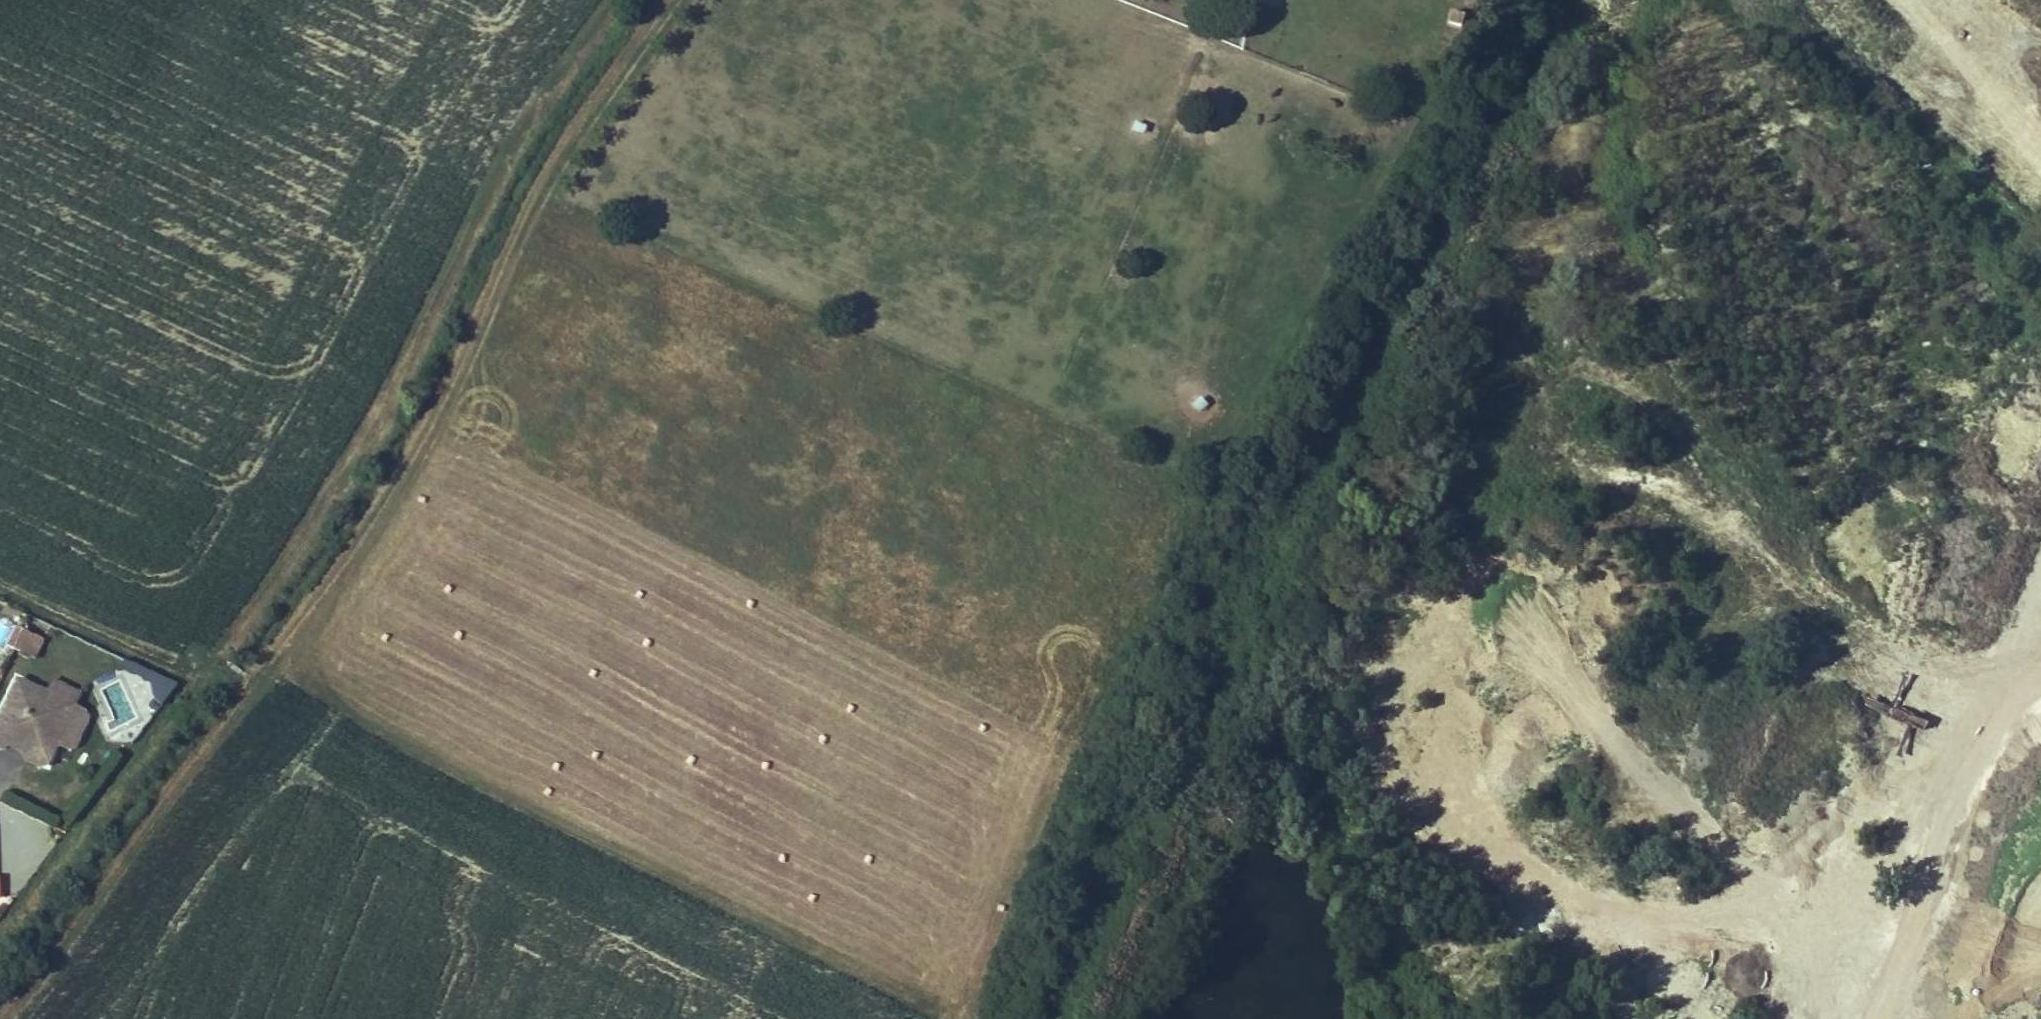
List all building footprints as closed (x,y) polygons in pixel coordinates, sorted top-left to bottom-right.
[(43,638),(16,625),(6,645),(33,658),(43,638)] [(3,748),(6,743),(22,751),(25,759),(41,766),(47,764),(57,743),(74,706),(80,693),(53,680),(47,692),(18,678),(0,716),(0,747),(3,748)] [(74,706),(57,743),(68,749),(74,746),(88,717),(86,712),(74,706)]
